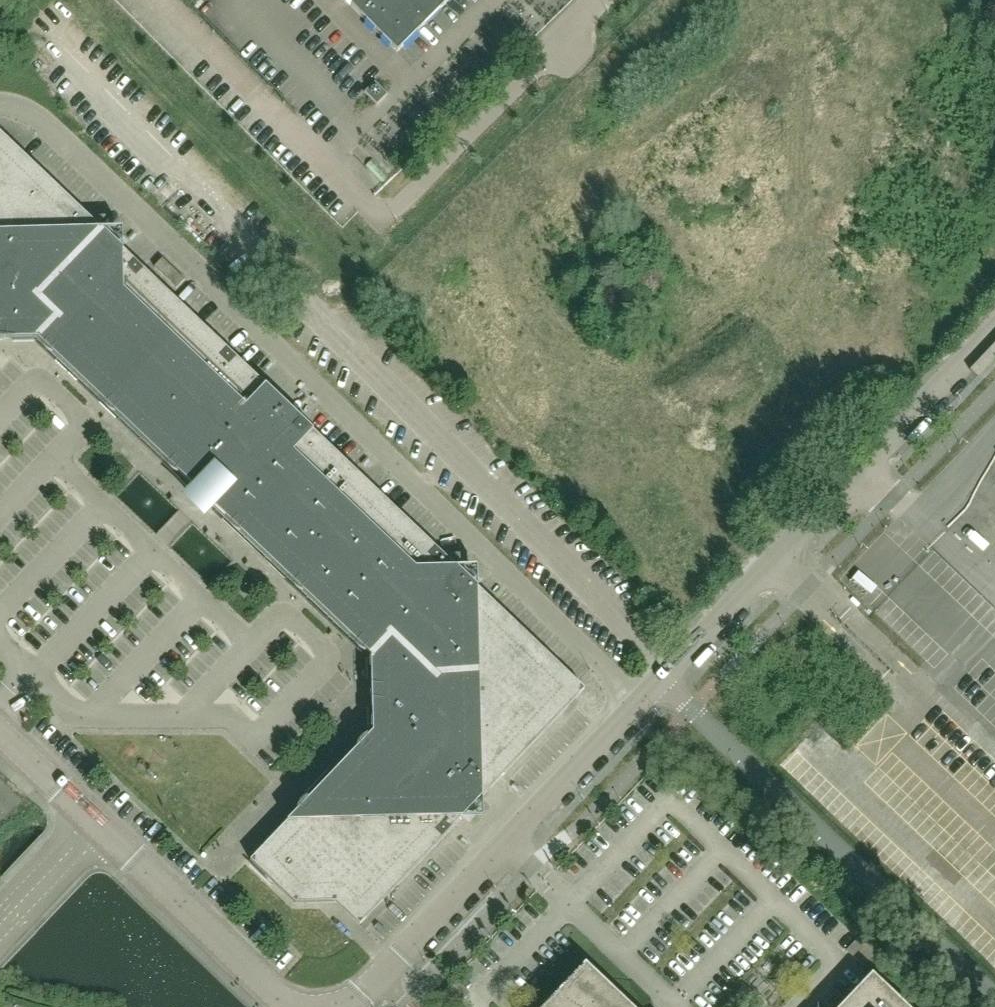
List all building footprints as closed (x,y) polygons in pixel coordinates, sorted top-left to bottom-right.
[(397,52),(450,0),(345,0),(397,52)] [(584,690),(18,150),(0,133),(0,340),(37,339),(197,491),(190,498),(192,500),(196,506),(202,510),(204,512),(211,505),(371,657),(372,733),(296,813),(250,861),(295,903),(336,902),(359,925),(382,901),(584,690)] [(876,952),(860,937),(847,951),(863,966),(876,952)] [(585,964),(544,1006),(630,1006),(585,964)] [(871,975),(844,1003),(841,1001),(835,1006),(905,1006),(871,975)]
